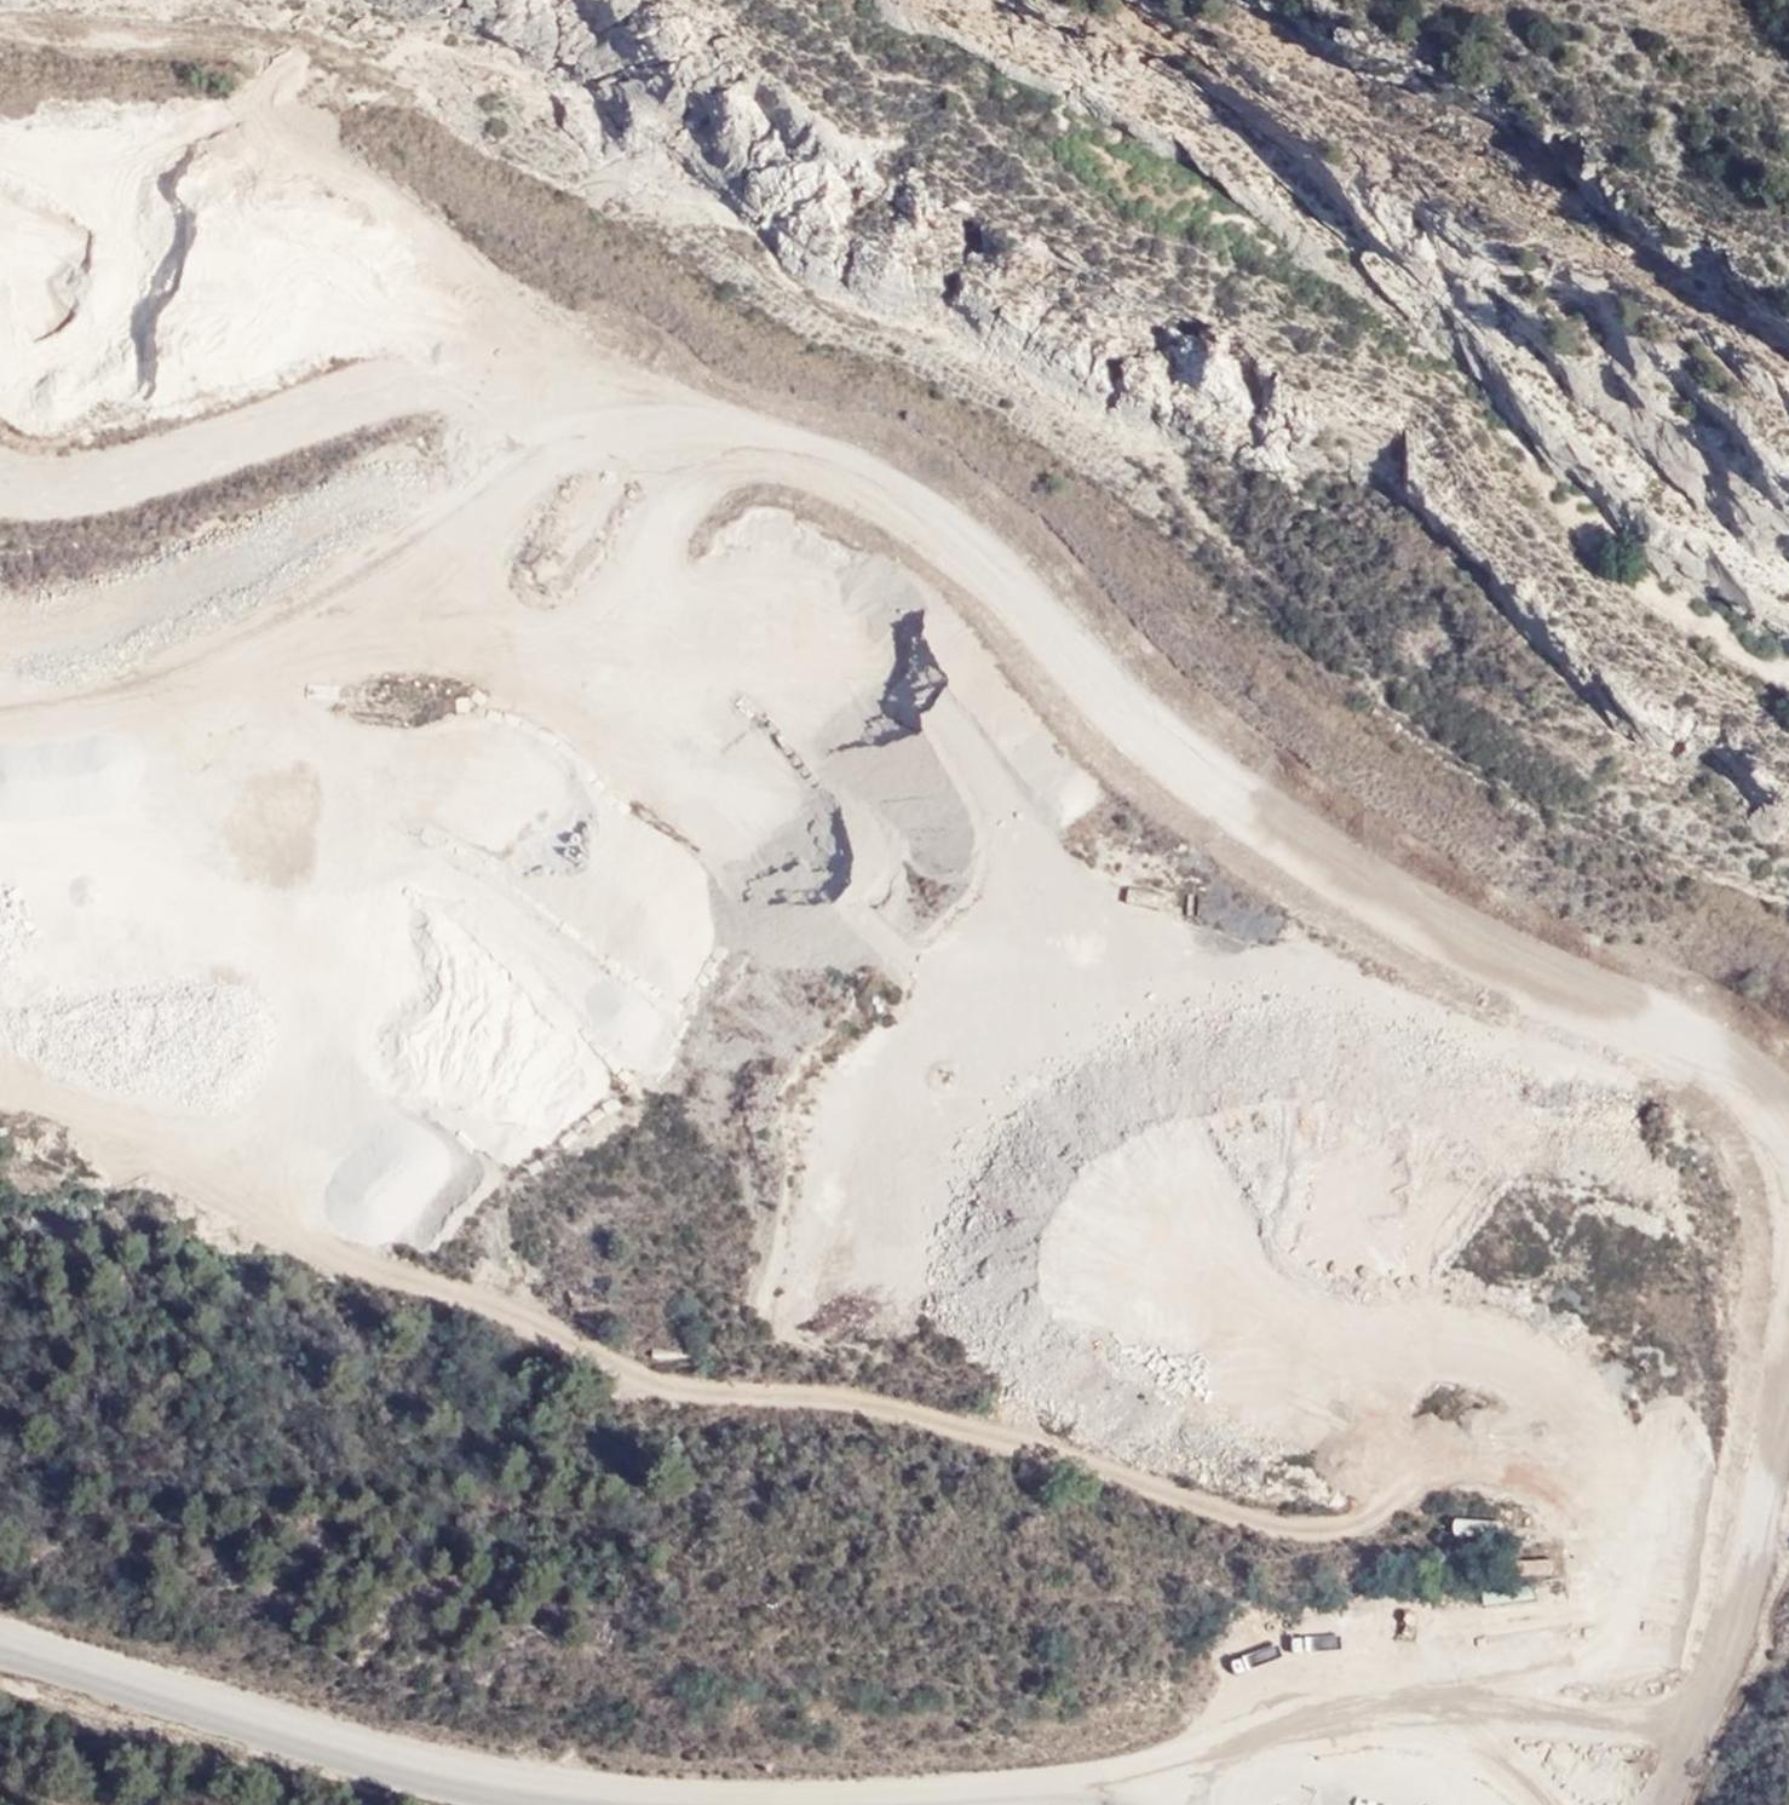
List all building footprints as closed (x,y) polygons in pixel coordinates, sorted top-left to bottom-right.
[(1093,859),(1088,875),(1120,885),(1126,870),(1093,859)] [(1449,1516),(1449,1534),(1487,1534),(1487,1516),(1449,1516)] [(1480,1603),(1529,1600),(1528,1582),(1479,1586),(1480,1603)] [(1340,1632),(1389,1629),(1388,1616),(1339,1619),(1340,1632)]
